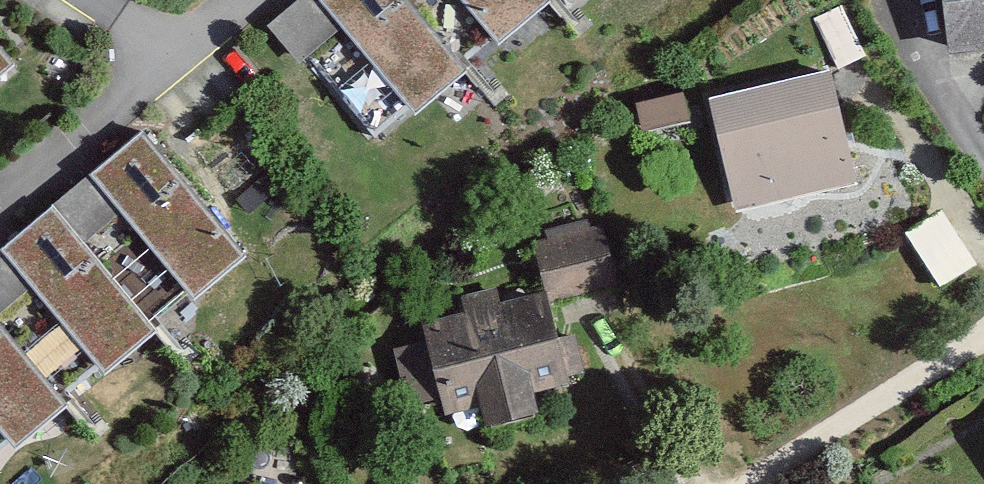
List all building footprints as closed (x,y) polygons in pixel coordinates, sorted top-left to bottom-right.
[(276,50),(309,90),(351,56),(418,137),(473,91),(407,12),(422,0),(336,0),(276,50)] [(506,61),(553,22),(535,0),(455,0),(506,61)] [(939,50),(983,45),(983,0),(934,0),(939,50)] [(826,74),(705,99),(729,216),(850,191),(826,74)] [(689,127),(682,95),(626,107),(632,139),(689,127)] [(139,175),(0,292),(0,357),(28,333),(91,408),(144,364),(80,287),(116,257),(181,334),(235,288),(139,175)] [(953,205),(914,221),(936,277),(975,262),(953,205)] [(530,241),(542,297),(492,307),(489,295),(460,301),(463,316),(417,325),(420,341),(383,349),(396,411),(429,404),(432,417),(470,409),(474,428),(532,416),(528,396),(582,385),(572,334),(543,340),(535,301),(603,287),(591,229),(530,241)] [(1,483),(6,483),(59,440),(0,370),(0,483),(1,483)]
